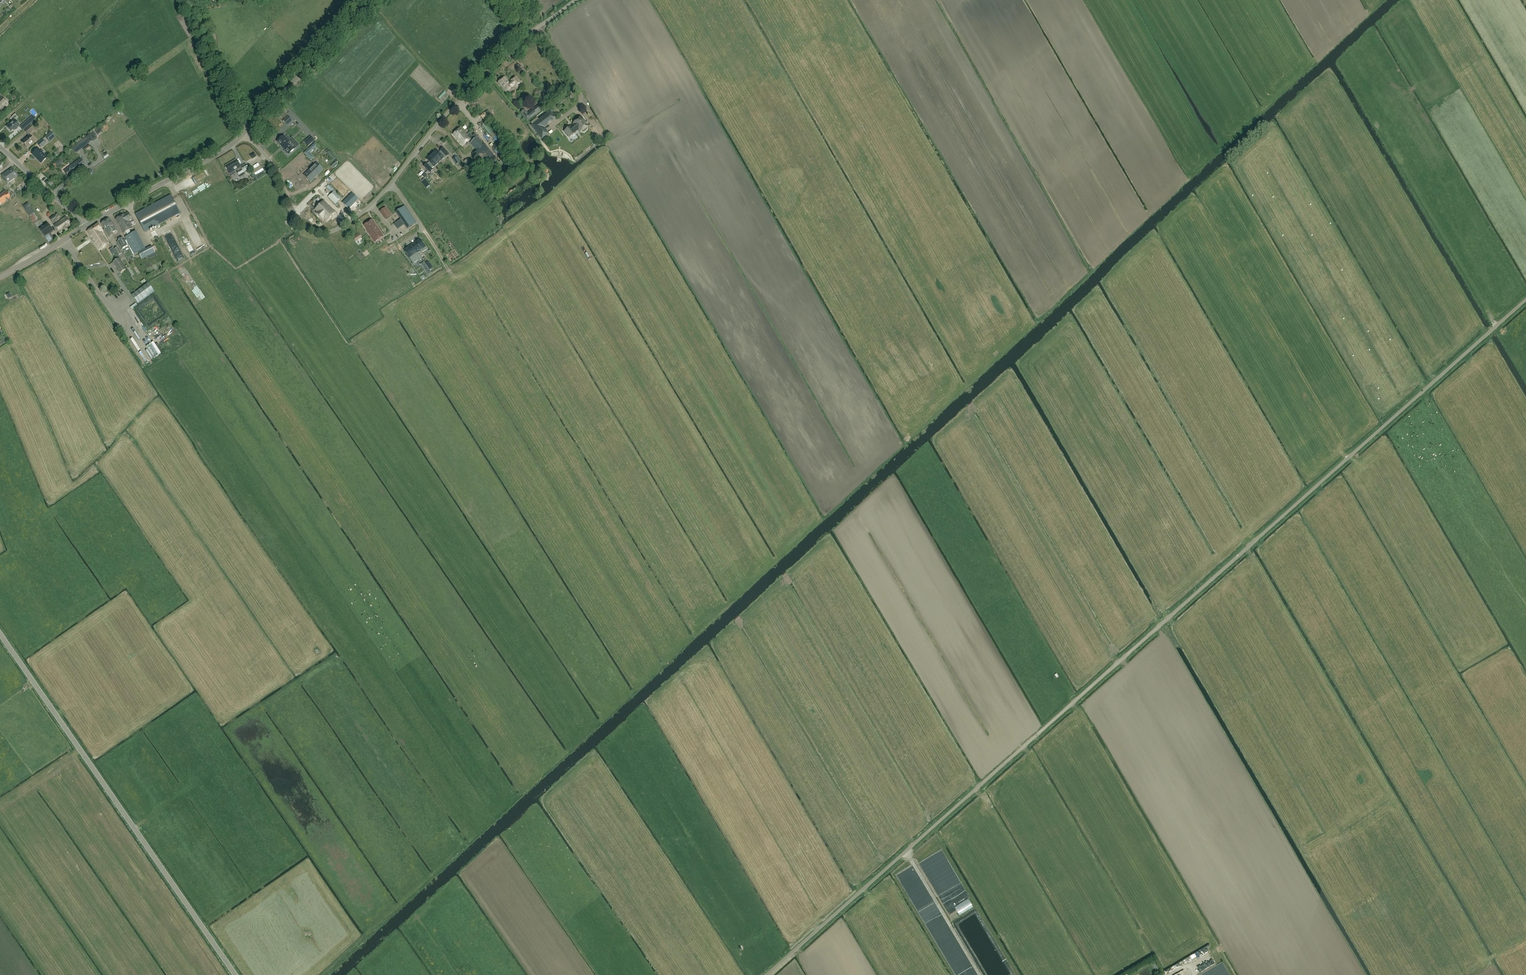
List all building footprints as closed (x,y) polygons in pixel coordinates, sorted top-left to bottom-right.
[(511,84),(512,83),(516,87),(521,83),(515,76),(511,80),(511,81),(509,82),(504,77),(498,83),(506,92),(513,86),(511,84)] [(527,122),(542,110),(538,105),(528,113),(525,110),(520,113),(527,122)] [(486,123),(492,118),(487,111),(481,116),(486,123)] [(532,126),(535,129),(542,138),(549,133),(544,127),(555,118),(550,112),(532,126)] [(33,116),(28,120),(20,127),(23,131),(36,120),(33,116)] [(283,121),(287,126),(292,121),(288,117),(283,121)] [(570,127),(564,131),(569,138),(575,134),(574,132),(578,129),(580,132),(582,131),(582,132),(584,132),(587,130),(587,128),(586,128),(588,126),(581,117),(573,123),(574,125),(570,128),(570,127)] [(14,131),(19,126),(14,120),(6,127),(11,132),(13,130),(14,131)] [(34,130),(30,125),(24,131),(28,136),(34,130)] [(457,140),(465,133),(460,128),(452,135),(457,140)] [(277,141),(284,133),(281,130),(273,137),(277,141)] [(55,136),(51,132),(50,133),(45,137),(50,142),(54,138),(55,136)] [(467,135),(465,133),(457,140),(462,146),(470,139),(472,142),(470,143),(477,151),(474,154),(482,162),(491,154),(488,151),(489,150),(477,137),(478,137),(475,134),(472,136),(469,133),(467,135)] [(22,142),(27,148),(35,141),(29,135),(22,142)] [(288,154),(288,155),(295,148),(292,145),(294,143),(288,136),(286,138),(284,135),(277,142),(285,151),(284,151),(287,154),(288,154)] [(308,146),(310,144),(314,141),(310,137),(307,140),(304,142),(308,146)] [(89,143),(85,138),(72,148),(76,153),(89,143)] [(46,143),(42,139),(37,144),(40,148),(46,143)] [(315,143),(304,153),(311,161),(314,158),(310,154),(318,146),(315,143)] [(92,149),(89,145),(83,149),(87,153),(92,149)] [(439,153),(436,150),(431,155),(438,162),(443,158),(444,158),(446,157),(449,154),(443,148),(440,150),(441,151),(439,153)] [(38,149),(32,154),(41,163),(46,158),(38,149)] [(433,167),(438,162),(431,155),(426,159),(429,162),(427,164),(426,163),(424,166),(430,172),(432,170),(431,168),(433,167)] [(61,159),(55,163),(58,167),(63,163),(61,159)] [(72,166),(64,172),(69,178),(77,172),(78,172),(86,166),(81,159),(72,165),(72,166)] [(246,164),(240,167),(236,160),(225,166),(230,174),(237,169),(238,171),(237,172),(239,176),(240,177),(245,174),(244,173),(249,170),(246,164)] [(7,184),(18,176),(12,168),(1,176),(7,184)] [(312,194),(319,187),(305,172),(299,179),(312,194)] [(11,198),(5,190),(0,194),(0,206),(8,200),(9,201),(12,199),(11,198)] [(335,204),(342,198),(334,191),(328,197),(335,204)] [(358,200),(352,194),(342,203),(348,209),(358,200)] [(135,214),(145,232),(180,213),(171,195),(135,214)] [(324,201),(324,202),(323,202),(315,210),(318,212),(316,214),(323,220),(324,219),(326,221),(327,220),(334,226),(341,219),(331,210),(336,206),(329,199),(325,202),(324,201)] [(39,220),(34,213),(28,203),(23,207),(29,216),(38,228),(43,225),(40,220),(39,220)] [(416,223),(404,206),(396,212),(407,229),(416,223)] [(386,207),(380,211),(386,220),(392,215),(386,207)] [(123,215),(122,216),(125,221),(122,222),(127,231),(132,228),(129,222),(132,220),(128,213),(123,215)] [(58,214),(55,216),(55,215),(50,219),(53,223),(58,220),(59,219),(58,218),(60,217),(58,214)] [(125,221),(122,216),(115,219),(123,233),(127,231),(122,222),(125,221)] [(60,234),(72,226),(66,217),(54,226),(60,234)] [(103,230),(108,238),(117,233),(109,219),(101,224),(105,229),(103,230)] [(383,236),(372,219),(363,225),(375,242),(383,236)] [(48,224),(40,229),(45,237),(49,243),(55,239),(51,233),(53,232),(48,224)] [(87,231),(99,249),(109,243),(101,232),(103,231),(99,225),(87,231)] [(136,231),(131,234),(145,258),(155,253),(152,246),(145,249),(136,231)] [(145,258),(131,234),(124,237),(134,255),(138,253),(142,260),(145,258)] [(128,246),(124,238),(117,241),(121,250),(128,246)] [(416,244),(413,246),(417,253),(420,251),(421,253),(427,249),(420,239),(415,243),(416,244)] [(415,254),(417,253),(413,246),(410,248),(409,247),(404,250),(411,260),(416,256),(415,254)] [(124,258),(118,247),(114,249),(121,260),(122,262),(125,260),(124,258)] [(118,259),(113,262),(120,273),(125,269),(118,259)] [(127,269),(131,276),(133,274),(129,267),(128,268),(127,266),(125,267),(127,269)] [(138,304),(155,291),(148,283),(132,295),(138,304)] [(155,339),(158,344),(169,337),(166,333),(155,339)] [(912,866),(897,875),(909,897),(923,890),(921,885),(917,878),(918,877),(912,866)] [(968,899),(954,907),(959,915),(973,907),(968,899)] [(1204,963),(1210,962),(1207,951),(1201,953),(1204,963)]
